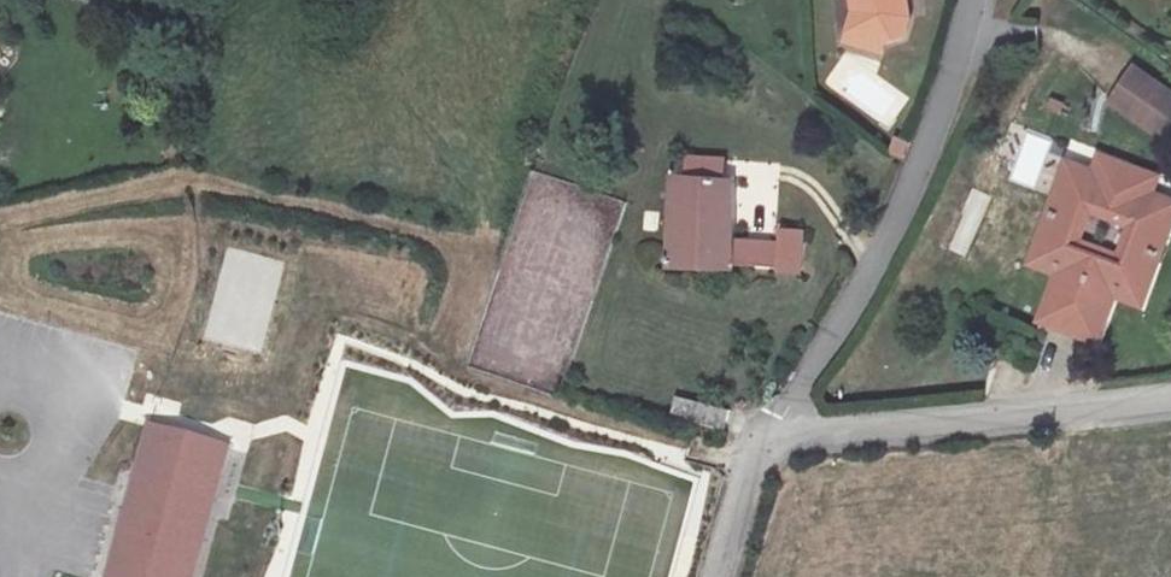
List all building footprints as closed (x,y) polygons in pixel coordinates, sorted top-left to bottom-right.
[(864,15),(851,32),(888,59),(909,30),(912,11),(910,0),(862,0),(864,15)] [(851,32),(845,40),(882,67),(888,59),(851,32)] [(1130,66),(1104,112),(1170,146),(1170,93),(1130,66)] [(1033,190),(1052,139),(1030,130),(1010,181),(1033,190)] [(1146,189),(1091,169),(1083,193),(1052,182),(1036,225),(1047,229),(1031,272),(1056,282),(1046,314),(1037,311),(1028,338),(1088,357),(1094,338),(1085,334),(1099,301),(1123,309),(1140,264),(1152,269),(1168,223),(1137,212),(1146,189)] [(656,188),(653,221),(650,275),(721,284),(728,197),(656,188)] [(790,246),(759,243),(756,284),(786,287),(790,246)] [(725,428),(730,407),(675,395),(670,416),(725,428)] [(148,425),(108,576),(198,576),(232,446),(148,425)]
